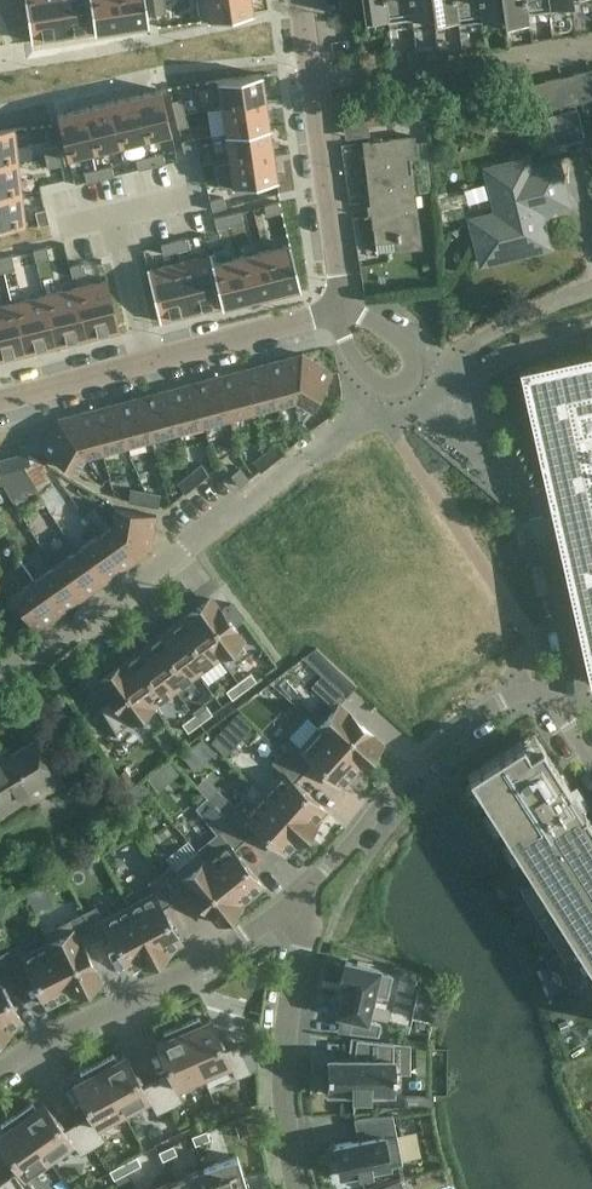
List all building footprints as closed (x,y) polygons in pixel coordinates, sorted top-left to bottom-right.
[(33,40),(66,35),(60,0),(27,0),(33,40)] [(66,35),(97,31),(93,0),(60,0),(66,35)] [(97,31),(123,27),(119,0),(93,0),(97,31)] [(123,27),(150,23),(147,0),(119,0),(123,27)] [(157,14),(166,12),(164,0),(155,0),(157,14)] [(209,19),(253,12),(251,0),(206,0),(209,19)] [(365,19),(388,16),(389,16),(387,0),(362,0),(365,19)] [(409,0),(387,0),(389,16),(388,16),(388,19),(411,16),(409,0)] [(431,0),(409,0),(411,16),(433,13),(431,0)] [(433,13),(434,19),(457,16),(459,16),(457,0),(431,0),(433,13)] [(479,0),(457,0),(459,16),(457,16),(458,21),(481,18),(479,0)] [(502,0),(479,0),(481,18),(504,15),(502,0)] [(504,15),(505,21),(528,18),(527,9),(526,0),(502,0),(504,15)] [(527,9),(550,6),(550,2),(549,3),(548,0),(526,0),(527,9)] [(440,25),(442,41),(463,39),(461,23),(440,25)] [(589,70),(575,73),(581,101),(591,99),(591,84),(589,70)] [(262,73),(215,80),(219,107),(266,100),(262,73)] [(581,101),(575,73),(560,76),(567,105),(581,101)] [(567,105),(560,76),(546,80),(552,108),(567,105)] [(552,108),(546,80),(532,83),(538,111),(552,108)] [(161,89),(135,95),(145,138),(172,132),(161,89)] [(389,121),(389,92),(362,92),(363,122),(389,121)] [(135,95),(109,101),(119,144),(145,138),(135,95)] [(181,98),(172,100),(175,114),(185,112),(181,98)] [(266,100),(219,107),(222,133),(269,126),(266,100)] [(109,101),(84,107),(94,151),(119,144),(109,101)] [(84,107),(57,114),(68,157),(94,151),(84,107)] [(577,110),(549,116),(556,144),(584,137),(577,110)] [(185,112),(175,114),(179,128),(188,126),(185,112)] [(269,126),(222,133),(226,158),(273,152),(269,126)] [(0,129),(0,163),(18,161),(14,128),(0,129)] [(372,215),(376,250),(420,246),(410,155),(416,154),(414,135),(372,140),(374,157),(366,158),(371,203),(373,203),(375,213),(364,214),(364,216),(372,215)] [(196,137),(182,140),(184,149),(198,146),(196,137)] [(56,144),(42,147),(45,157),(59,153),(56,144)] [(273,152),(226,158),(230,186),(277,179),(273,152)] [(59,153),(45,157),(47,166),(61,163),(59,153)] [(163,153),(149,156),(152,165),(166,162),(163,153)] [(149,156),(135,159),(137,169),(152,165),(149,156)] [(539,211),(567,204),(558,164),(529,171),(527,159),(487,169),(497,213),(471,219),(482,262),(548,246),(539,211)] [(0,163),(0,195),(22,192),(18,161),(0,163)] [(113,165),(98,168),(101,178),(115,174),(113,165)] [(221,184),(225,169),(210,165),(207,180),(221,184)] [(98,168),(84,172),(87,181),(101,178),(98,168)] [(57,184),(40,188),(43,204),(60,200),(57,184)] [(0,195),(0,228),(25,225),(22,192),(0,195)] [(225,196),(211,200),(213,209),(227,206),(225,196)] [(279,202),(264,205),(267,214),(281,211),(279,202)] [(45,207),(36,210),(39,224),(49,221),(45,207)] [(242,210),(228,214),(230,223),(244,220),(242,210)] [(228,214),(214,217),(216,227),(230,223),(228,214)] [(189,237),(175,241),(177,250),(191,247),(189,237)] [(175,241),(160,244),(163,253),(177,250),(175,241)] [(290,243),(264,250),(274,293),(301,287),(290,243)] [(47,246),(33,249),(36,259),(50,255),(47,246)] [(264,250),(238,256),(249,299),(274,293),(264,250)] [(12,254),(2,257),(6,271),(15,269),(12,254)] [(211,254),(180,261),(192,313),(223,305),(213,262),(214,262),(211,254)] [(214,262),(213,262),(223,305),(249,299),(238,256),(214,262)] [(180,261),(147,269),(160,321),(192,313),(180,261)] [(84,262),(70,266),(72,275),(87,272),(84,262)] [(107,279),(75,287),(88,338),(120,330),(107,279)] [(75,287),(44,294),(57,346),(88,338),(75,287)] [(44,294),(13,302),(26,353),(57,346),(44,294)] [(0,305),(0,360),(26,353),(13,302),(0,305)] [(296,399),(302,353),(269,362),(280,403),(296,399)] [(333,371),(302,353),(296,399),(312,408),(333,371)] [(519,369),(590,685),(591,684),(591,353),(519,369)] [(280,403),(269,362),(243,369),(254,410),(280,403)] [(254,410),(243,369),(218,375),(229,416),(254,410)] [(229,416),(218,375),(194,382),(205,423),(229,416)] [(205,423),(194,382),(167,389),(178,430),(205,423)] [(178,430),(167,389),(141,396),(153,437),(178,430)] [(153,437),(141,396),(116,402),(127,444),(153,437)] [(127,444),(116,402),(90,409),(102,451),(127,444)] [(102,451),(90,409),(58,418),(85,455),(102,451)] [(85,455),(58,418),(40,449),(76,470),(85,455)] [(277,442),(265,452),(272,461),(284,451),(277,442)] [(28,452),(0,459),(0,468),(1,471),(25,464),(30,463),(28,452)] [(46,463),(28,452),(30,463),(25,464),(37,484),(49,477),(44,467),(46,463)] [(272,461),(265,452),(253,461),(260,470),(272,461)] [(37,484),(25,464),(1,471),(0,471),(0,477),(2,479),(17,504),(39,489),(37,484)] [(202,464),(190,473),(197,482),(209,472),(202,464)] [(239,467),(231,474),(240,486),(249,479),(239,467)] [(197,482),(190,473),(178,483),(185,492),(197,482)] [(66,488),(46,496),(55,519),(76,510),(66,488)] [(130,489),(128,500),(143,502),(145,491),(130,489)] [(160,494),(145,491),(143,502),(159,505),(160,494)] [(157,514),(115,507),(112,525),(151,549),(157,514)] [(151,549),(112,525),(98,535),(122,570),(151,549)] [(122,570),(98,535),(77,550),(102,584),(122,570)] [(102,584),(77,550),(56,565),(80,599),(102,584)] [(80,599),(56,565),(35,580),(59,614),(80,599)] [(59,614),(35,580),(12,596),(36,630),(59,614)] [(211,600),(210,599),(189,614),(219,655),(240,640),(239,638),(241,637),(213,599),(211,600)] [(219,655),(189,614),(167,631),(197,672),(219,655)] [(197,672),(167,631),(145,647),(175,688),(197,672)] [(175,688),(145,647),(122,663),(153,704),(175,688)] [(316,647),(302,657),(345,697),(357,684),(316,647)] [(153,704),(122,663),(101,679),(102,680),(100,682),(111,697),(100,705),(116,732),(130,721),(133,726),(157,708),(153,704)] [(252,674),(240,683),(245,689),(256,680),(252,674)] [(245,689),(240,683),(229,692),(233,698),(245,689)] [(319,726),(320,727),(361,763),(361,764),(362,765),(382,743),(339,704),(319,726)] [(208,707),(196,716),(200,722),(212,713),(208,707)] [(200,722),(196,716),(184,724),(189,730),(200,722)] [(361,763),(320,727),(302,748),(292,739),(282,750),(305,771),(314,760),(342,785),(361,764),(361,763)] [(468,774),(472,780),(480,792),(492,810),(499,823),(511,841),(519,853),(534,877),(521,886),(563,952),(576,943),(591,969),(591,823),(584,810),(581,811),(568,790),(570,789),(541,743),(529,751),(522,740),(468,774)] [(3,812),(23,799),(20,794),(53,773),(45,761),(32,741),(0,761),(0,807),(3,812)] [(305,771),(282,750),(272,761),(283,772),(264,793),(308,832),(318,821),(316,819),(325,809),(295,782),(305,771)] [(308,832),(264,793),(253,805),(244,796),(236,805),(218,789),(208,798),(246,838),(258,826),(286,852),(296,842),(297,844),(308,832)] [(246,838),(208,798),(199,807),(220,833),(198,851),(241,904),(242,904),(241,902),(263,885),(234,849),(246,838)] [(198,851),(175,869),(172,865),(160,873),(177,898),(191,889),(218,922),(241,904),(198,851)] [(177,898),(160,873),(148,881),(154,892),(129,906),(157,958),(170,951),(169,948),(181,942),(163,908),(177,898)] [(96,905),(83,912),(97,939),(110,932),(130,969),(142,963),(143,965),(157,958),(129,906),(104,919),(96,905)] [(97,939),(83,912),(43,932),(49,943),(74,992),(73,992),(73,994),(100,980),(83,946),(97,939)] [(74,992),(49,943),(24,955),(18,944),(2,952),(17,979),(31,971),(47,1005),(73,992),(74,992)] [(2,952),(0,953),(0,1036),(11,1029),(10,1027),(22,1020),(2,987),(17,979),(2,952)] [(379,971),(379,968),(346,961),(341,983),(345,984),(338,1013),(353,1017),(349,1031),(378,1035),(381,1023),(367,1020),(374,993),(387,996),(392,974),(379,971)] [(182,1022),(181,1022),(203,1075),(230,1064),(236,1078),(251,1071),(239,1043),(224,1050),(211,1018),(202,1021),(200,1017),(182,1024),(182,1022)] [(203,1075),(181,1022),(180,1023),(181,1025),(164,1032),(166,1037),(157,1041),(171,1073),(157,1079),(170,1107),(183,1101),(177,1086),(203,1075)] [(329,1069),(328,1069),(328,1075),(329,1075),(329,1094),(352,1094),(352,1096),(369,1096),(369,1094),(393,1094),(393,1075),(394,1075),(394,1070),(393,1070),(393,1042),(357,1037),(354,1058),(329,1058),(329,1069)] [(97,1061),(96,1061),(124,1112),(149,1098),(157,1113),(170,1107),(157,1079),(143,1086),(125,1054),(117,1059),(114,1054),(98,1063),(97,1061)] [(124,1112),(96,1061),(95,1062),(97,1064),(80,1072),(83,1077),(74,1082),(91,1112),(77,1121),(94,1147),(106,1139),(99,1125),(124,1112)] [(16,1111),(16,1112),(49,1158),(72,1142),(81,1155),(94,1147),(77,1121),(64,1129),(44,1101),(36,1107),(33,1102),(17,1113),(16,1111)] [(16,1112),(15,1112),(16,1114),(1,1125),(4,1129),(0,1132),(0,1140),(20,1168),(8,1177),(17,1188),(35,1188),(25,1175),(49,1158),(16,1112)] [(373,1171),(372,1169),(402,1163),(393,1114),(355,1118),(359,1139),(335,1144),(341,1175),(359,1172),(359,1173),(373,1171)] [(143,1118),(129,1125),(137,1142),(151,1135),(143,1118)] [(196,1144),(210,1139),(207,1129),(192,1135),(196,1144)] [(173,1144),(159,1151),(163,1160),(177,1153),(173,1144)] [(142,1164),(137,1155),(123,1163),(128,1171),(142,1164)] [(212,1188),(248,1188),(238,1155),(204,1167),(212,1188)] [(128,1171),(123,1163),(110,1170),(114,1178),(128,1171)] [(204,1167),(172,1181),(176,1188),(212,1188),(204,1167)] [(8,1177),(0,1182),(0,1188),(17,1188),(8,1177)] [(401,1178),(375,1188),(405,1188),(401,1178)] [(172,1181),(155,1188),(176,1188),(172,1181)]
